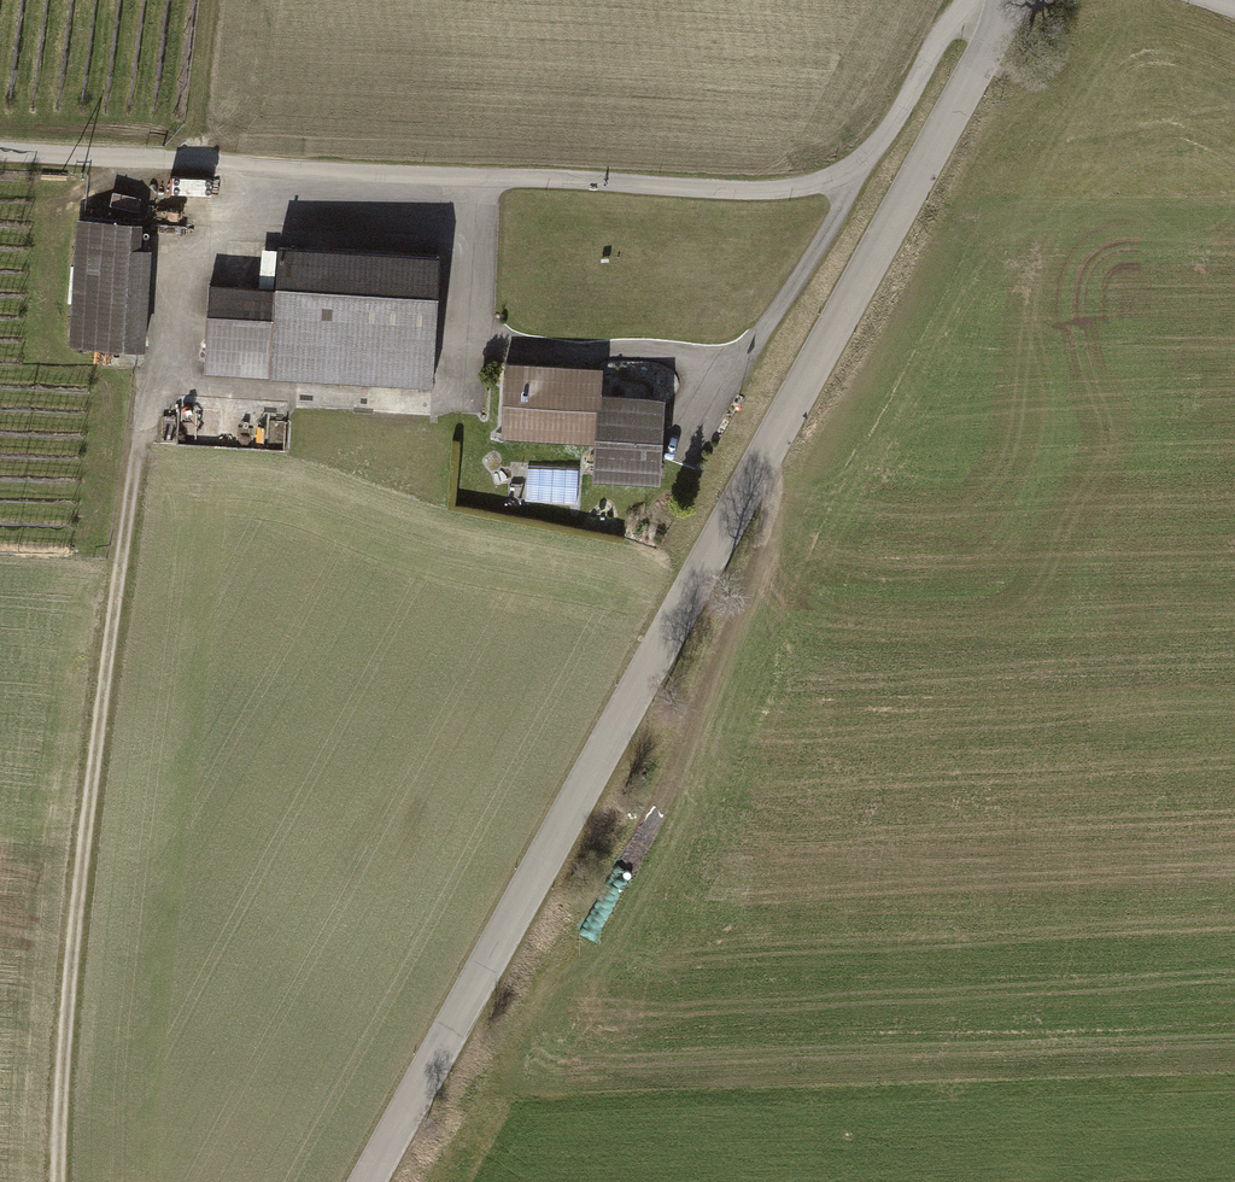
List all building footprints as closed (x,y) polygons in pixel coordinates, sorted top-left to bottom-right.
[(147,227),(74,221),(65,347),(146,353),(153,251),(145,251),(147,227)] [(442,254),(281,247),(281,255),(275,379),(436,386),(442,254)] [(244,287),(209,285),(205,376),(275,379),(281,255),(262,254),(262,260),(245,259),(244,287)] [(604,370),(506,364),(501,439),(599,445),(602,393),(604,370)] [(667,397),(602,393),(599,445),(597,476),(662,480),(667,397)]
